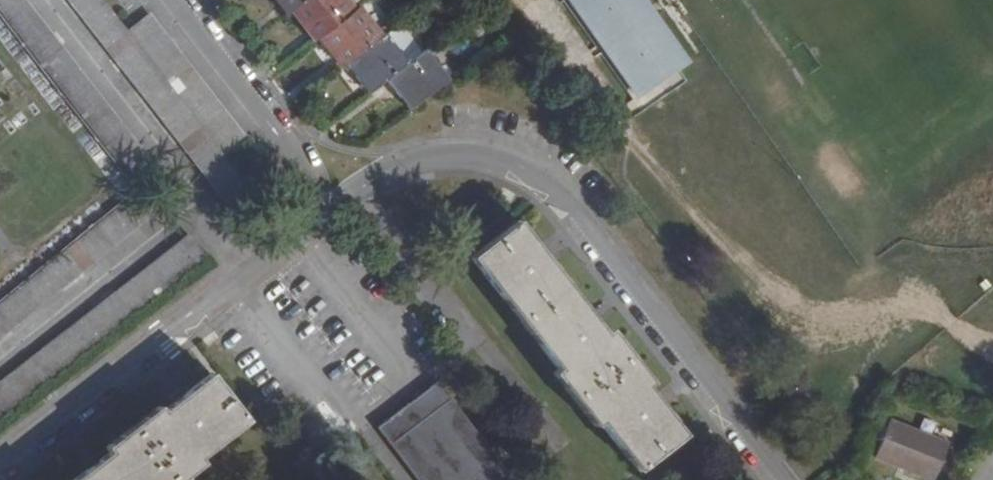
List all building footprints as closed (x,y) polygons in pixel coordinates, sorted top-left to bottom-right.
[(138,190),(160,171),(25,0),(0,0),(0,13),(138,190)] [(228,160),(130,33),(104,0),(71,0),(137,86),(230,207),(252,189),(228,160)] [(297,10),(309,0),(275,0),(288,17),(297,10)] [(355,12),(352,7),(346,0),(309,0),(297,10),(306,24),(302,27),(315,44),(325,36),(355,12)] [(651,3),(649,0),(558,0),(638,112),(684,79),(676,68),(690,58),(658,14),(651,3)] [(651,3),(658,14),(673,2),(672,0),(656,0),(651,3)] [(354,62),(384,40),(360,8),(355,12),(325,36),(334,48),(331,52),(345,70),(354,62)] [(130,33),(228,160),(250,141),(152,17),(130,33)] [(388,36),(384,40),(354,62),(363,76),(360,79),(372,94),(393,76),(410,64),(388,36)] [(426,51),(410,64),(393,76),(402,90),(399,93),(412,111),(450,82),(426,51)] [(0,307),(0,341),(157,213),(139,192),(0,307)] [(474,260),(561,371),(608,335),(520,224),(474,260)] [(208,256),(191,234),(0,387),(0,421),(208,256)] [(608,335),(561,371),(557,375),(598,425),(601,423),(642,473),(688,437),(648,386),(652,382),(613,331),(608,335)] [(208,464),(203,458),(251,421),(214,374),(166,411),(163,407),(109,448),(112,452),(76,479),(186,479),(208,464)] [(435,390),(383,430),(420,479),(513,479),(515,478),(442,384),(435,390)] [(874,459),(932,479),(934,479),(947,445),(888,423),(874,459)]
